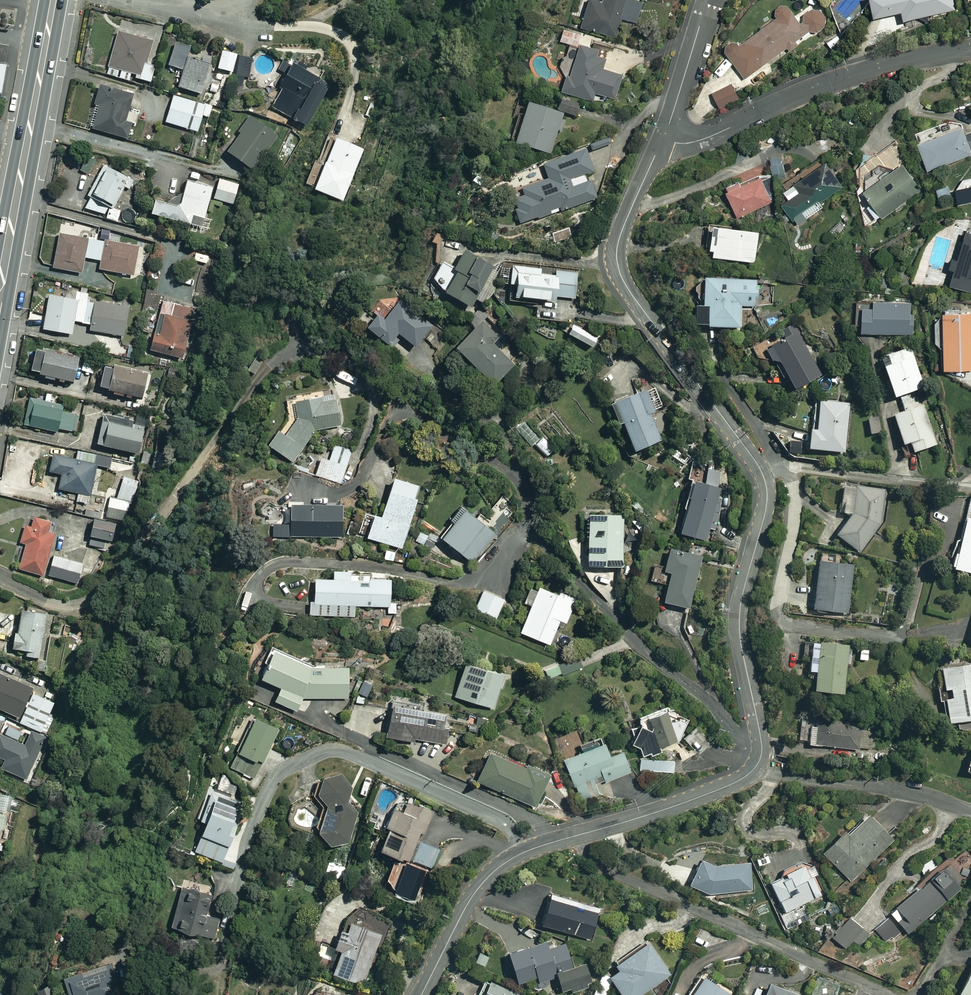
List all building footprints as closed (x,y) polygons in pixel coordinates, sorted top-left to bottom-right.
[(617,25),(623,27),(625,20),(634,23),(642,2),(636,0),(586,0),(577,24),(613,37),(617,25)] [(837,5),(835,9),(847,20),(864,0),(831,0),(837,5)] [(891,0),(874,0),(876,10),(893,7),(891,0)] [(950,0),(896,0),(900,19),(952,9),(950,0)] [(814,34),(823,28),(823,18),(812,3),(793,17),(786,7),(724,52),(743,79),(786,47),(789,51),(796,46),(794,42),(811,29),(814,34)] [(578,32),(560,27),(556,40),(575,45),(578,32)] [(154,42),(120,33),(109,74),(120,77),(122,71),(139,75),(138,78),(154,83),(158,68),(148,65),(154,42)] [(615,98),(628,53),(613,49),(615,43),(580,33),(567,76),(565,75),(560,90),(591,99),(594,92),(615,98)] [(189,58),(190,59),(193,48),(178,43),(171,66),(186,70),(189,58)] [(239,55),(225,51),(219,71),(234,75),(239,55)] [(211,65),(190,59),(181,87),(202,94),(211,65)] [(297,63),(273,108),(309,127),(329,90),(318,84),(322,77),(297,63)] [(738,97),(730,82),(709,94),(717,108),(738,97)] [(134,140),(143,109),(136,96),(103,86),(98,104),(100,105),(93,128),(134,140)] [(579,101),(559,94),(554,109),(574,116),(579,101)] [(212,107),(176,96),(168,123),(200,132),(204,115),(209,117),(212,107)] [(508,140),(548,153),(555,130),(559,132),(565,115),(521,101),(508,140)] [(281,134),(253,115),(241,132),(243,134),(231,153),(256,171),(281,134)] [(970,154),(970,133),(963,136),(959,126),(953,128),(949,118),(939,122),(943,131),(914,142),(925,171),(970,154)] [(363,150),(332,139),(324,161),(322,161),(312,189),(345,201),(363,150)] [(91,158),(81,172),(89,178),(99,164),(91,158)] [(840,187),(821,159),(789,181),(795,190),(778,201),(794,224),(821,207),(818,202),(840,187)] [(919,190),(900,163),(860,191),(879,218),(919,190)] [(136,181),(107,166),(92,197),(116,209),(122,195),(128,198),(136,181)] [(573,208),(572,203),(582,200),(580,195),(589,192),(585,181),(576,184),(572,170),(509,190),(518,221),(536,216),(537,218),(551,214),(549,209),(556,207),(558,213),(573,208)] [(769,201),(757,172),(722,188),(734,216),(769,201)] [(240,184),(221,179),(215,198),(234,204),(240,184)] [(183,208),(159,202),(155,215),(203,228),(214,188),(190,181),(183,208)] [(116,209),(111,207),(107,219),(119,223),(123,211),(116,209)] [(755,231),(704,226),(702,250),(707,251),(707,257),(751,262),(755,231)] [(961,227),(944,282),(970,290),(970,230),(961,227)] [(141,248),(62,234),(56,269),(84,274),(87,258),(104,261),(102,270),(136,276),(141,248)] [(435,264),(425,279),(464,305),(470,296),(481,303),(500,274),(460,248),(445,271),(435,264)] [(508,283),(507,295),(543,298),(542,301),(553,302),(553,296),(575,298),(578,271),(505,264),(503,283),(508,283)] [(755,280),(697,276),(696,304),(689,304),(688,323),(736,326),(737,305),(753,306),(755,280)] [(90,294),(79,292),(66,299),(52,297),(46,330),(74,335),(76,322),(93,325),(92,331),(126,337),(131,308),(89,300),(90,294)] [(913,302),(869,298),(869,305),(857,304),(855,328),(910,332),(913,302)] [(429,326),(397,299),(379,320),(372,313),(361,326),(390,350),(401,338),(411,347),(429,326)] [(196,309),(165,302),(153,351),(185,359),(196,309)] [(938,310),(937,364),(970,365),(970,310),(938,310)] [(499,339),(482,320),(453,348),(488,384),(511,363),(493,344),(499,339)] [(558,329),(547,327),(545,338),(556,340),(558,329)] [(816,373),(795,330),(767,344),(772,355),(766,358),(770,364),(775,361),(788,387),(816,373)] [(920,386),(909,346),(883,353),(886,362),(878,365),(887,395),(920,386)] [(45,375),(44,378),(66,383),(67,380),(75,382),(80,358),(38,349),(33,372),(45,375)] [(261,359),(253,354),(244,369),(253,374),(261,359)] [(96,375),(100,361),(87,357),(84,371),(96,375)] [(142,399),(149,374),(115,366),(114,367),(106,365),(100,388),(115,392),(114,395),(123,397),(124,394),(142,399)] [(659,437),(642,389),(605,402),(612,422),(616,421),(626,449),(659,437)] [(919,392),(899,398),(902,409),(888,413),(897,442),(905,440),(908,450),(933,443),(919,392)] [(50,393),(48,402),(32,399),(27,425),(58,431),(58,429),(77,432),(81,416),(64,413),(66,406),(56,404),(58,394),(50,393)] [(332,398),(319,401),(317,394),(286,401),(290,418),(280,431),(277,429),(266,445),(290,461),(309,437),(325,433),(323,427),(337,424),(332,398)] [(848,404),(818,399),(814,429),(806,428),(804,447),(841,452),(848,404)] [(144,403),(130,400),(128,409),(142,411),(144,403)] [(148,426),(109,416),(101,447),(140,456),(148,426)] [(878,417),(866,417),(866,433),(879,432),(878,417)] [(550,446),(541,437),(534,444),(543,453),(550,446)] [(350,449),(331,445),(328,460),(319,458),(315,477),(343,483),(350,449)] [(96,464),(100,465),(111,467),(114,456),(98,452),(96,464)] [(100,465),(96,464),(55,455),(52,472),(64,475),(61,490),(93,496),(100,465)] [(714,529),(725,489),(717,486),(721,472),(706,468),(702,483),(690,480),(675,532),(704,540),(708,527),(714,529)] [(139,481),(125,477),(121,489),(115,488),(113,495),(133,501),(139,481)] [(419,486),(389,477),(377,516),(363,512),(356,535),(401,548),(419,486)] [(882,491),(853,485),(851,497),(841,495),(839,509),(846,515),(832,534),(857,552),(876,525),(882,491)] [(128,502),(111,498),(106,516),(124,520),(128,502)] [(341,503),(287,503),(287,536),(341,536),(341,503)] [(470,563),(493,533),(461,508),(438,538),(470,563)] [(582,565),(619,566),(621,513),(584,512),(582,565)] [(962,515),(947,566),(970,573),(970,518),(962,515)] [(56,525),(37,519),(34,528),(28,526),(23,543),(29,545),(21,569),(45,577),(58,535),(53,533),(56,525)] [(118,524),(96,519),(90,546),(107,550),(109,541),(114,542),(118,524)] [(660,600),(687,607),(699,557),(663,548),(658,570),(667,572),(660,600)] [(395,552),(383,549),(381,559),(392,561),(395,552)] [(851,564),(815,559),(808,607),(845,612),(851,564)] [(347,570),(329,570),(329,578),(308,577),(307,615),(352,616),(353,605),(387,606),(388,578),(346,576),(347,570)] [(536,586),(518,633),(547,644),(556,620),(563,622),(573,597),(555,590),(553,593),(536,586)] [(481,592),(474,612),(498,621),(506,601),(481,592)] [(51,615),(26,610),(21,634),(18,634),(14,649),(30,652),(29,656),(42,658),(51,615)] [(40,659),(38,669),(46,671),(46,674),(69,678),(79,629),(64,626),(61,639),(52,637),(47,661),(40,659)] [(847,646),(814,640),(811,654),(806,653),(803,668),(810,669),(807,687),(838,692),(847,646)] [(869,649),(858,648),(856,658),(867,660),(869,649)] [(304,663),(269,649),(257,677),(277,685),(271,700),(294,709),(299,697),(347,698),(348,665),(304,663)] [(562,675),(583,667),(578,656),(543,670),(547,679),(562,673),(562,675)] [(501,674),(461,663),(452,697),(492,707),(501,674)] [(934,686),(935,700),(939,700),(940,720),(970,717),(970,663),(936,666),(937,686),(934,686)] [(34,694),(32,693),(34,688),(2,675),(0,680),(0,708),(24,718),(34,694)] [(34,694),(24,718),(22,723),(43,732),(55,703),(34,694)] [(635,745),(640,755),(645,753),(647,757),(660,751),(658,747),(675,739),(685,719),(666,708),(664,704),(631,717),(634,725),(628,729),(630,734),(627,742),(635,745)] [(447,715),(387,705),(382,736),(411,740),(411,738),(442,744),(447,715)] [(221,774),(246,786),(257,762),(260,763),(276,727),(248,714),(221,774)] [(860,723),(816,718),(813,739),(807,738),(807,744),(857,749),(860,723)] [(584,747),(576,730),(563,736),(571,753),(559,759),(582,804),(601,795),(596,785),(626,770),(616,750),(605,755),(597,740),(584,747)] [(33,732),(27,745),(1,734),(0,736),(0,766),(28,778),(45,737),(33,732)] [(545,776),(486,751),(473,780),(532,805),(545,776)] [(673,760),(638,759),(638,771),(673,772),(673,760)] [(323,844),(344,841),(355,811),(344,800),(349,786),(334,774),(321,776),(313,796),(322,806),(312,832),(323,844)] [(243,804),(212,792),(189,850),(220,862),(243,804)] [(410,862),(420,833),(426,835),(434,812),(410,803),(404,818),(391,814),(386,827),(391,829),(389,834),(397,837),(394,846),(381,842),(378,850),(410,862)] [(2,853),(10,817),(0,814),(0,853),(2,853)] [(891,840),(864,814),(843,836),(837,830),(818,851),(851,882),(891,840)] [(439,847),(419,840),(412,861),(431,868),(439,847)] [(714,863),(696,857),(686,883),(707,893),(749,889),(745,860),(714,863)] [(821,892),(804,860),(765,880),(783,913),(780,915),(788,930),(807,920),(798,904),(821,892)] [(904,931),(907,934),(958,888),(938,866),(887,912),(890,916),(904,931)] [(211,887),(182,878),(167,925),(211,939),(218,919),(203,914),(211,887)] [(598,907),(546,891),(536,923),(588,939),(598,907)] [(904,931),(890,916),(875,930),(888,945),(904,931)] [(866,935),(848,918),(831,937),(849,954),(866,935)] [(380,934),(346,923),(343,932),(335,929),(329,947),(336,949),(329,971),(363,983),(380,934)] [(548,946),(546,940),(507,951),(515,981),(538,975),(540,981),(557,976),(562,994),(591,986),(585,963),(572,967),(565,942),(548,946)] [(598,975),(592,994),(606,994),(610,983),(619,994),(637,994),(667,974),(643,940),(602,969),(603,972),(598,975)] [(970,950),(952,994),(970,994),(970,950)] [(472,953),(469,960),(482,965),(486,956),(476,952),(474,955),(472,953)] [(69,994),(102,994),(116,991),(106,956),(62,968),(69,994)] [(699,976),(687,994),(727,994),(728,994),(699,976)] [(486,979),(478,994),(521,994),(486,979)] [(764,983),(760,994),(796,994),(797,994),(764,983)]
